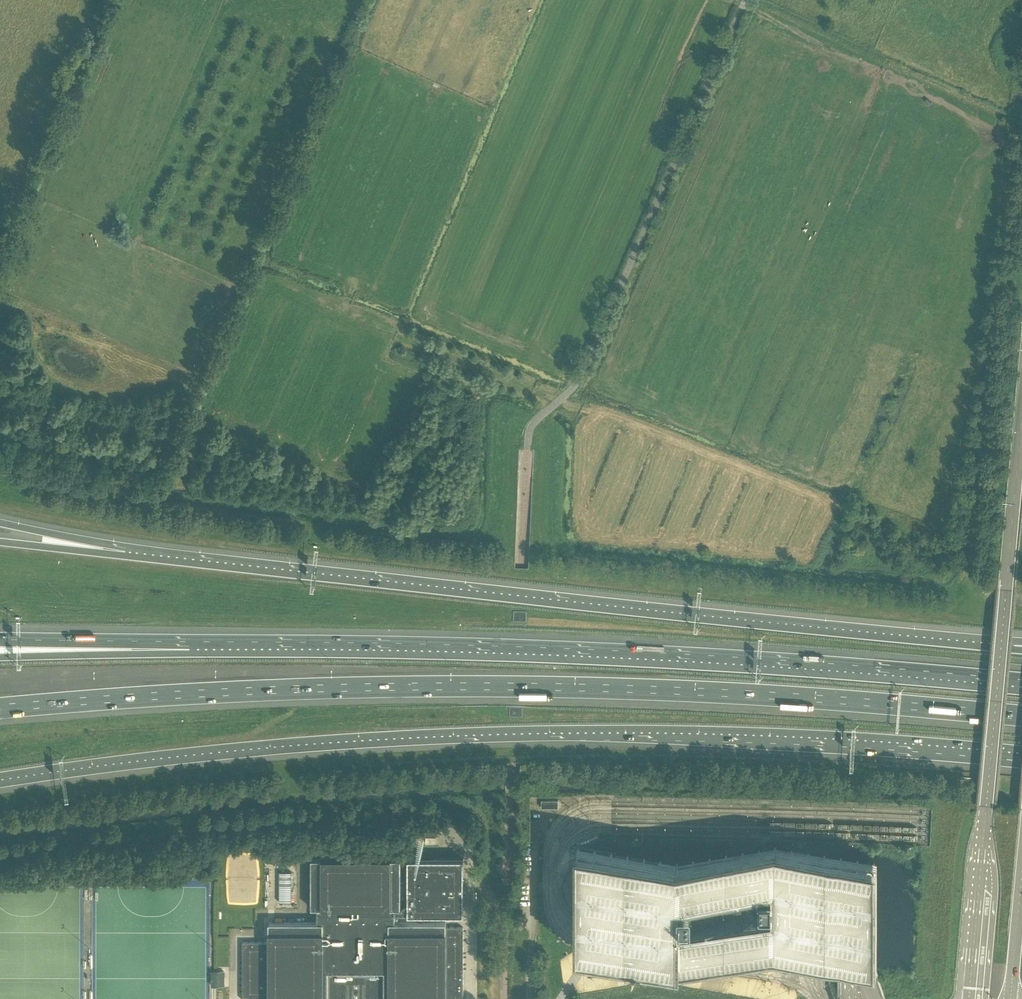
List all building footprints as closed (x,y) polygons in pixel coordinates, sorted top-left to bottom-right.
[(527,611),(513,611),(512,622),(526,623),(527,611)] [(523,707),(509,706),(508,718),(522,718),(523,707)] [(678,865),(580,849),(574,848),(574,951),(677,969),(775,952),(877,970),(877,865),(775,849),(678,865)] [(401,908),(401,859),(391,859),(391,858),(321,858),(321,859),(311,859),(311,908),(317,908),(317,922),(269,922),(269,932),(268,932),(268,942),(242,942),(243,998),(463,998),(463,927),(446,927),(446,922),(395,922),(395,913),(408,913),(408,914),(420,914),(463,914),(464,859),(407,859),(407,900),(401,908)] [(292,872),(279,872),(279,902),(292,902),(292,872)] [(216,971),(216,985),(224,985),(224,971),(216,971)]
